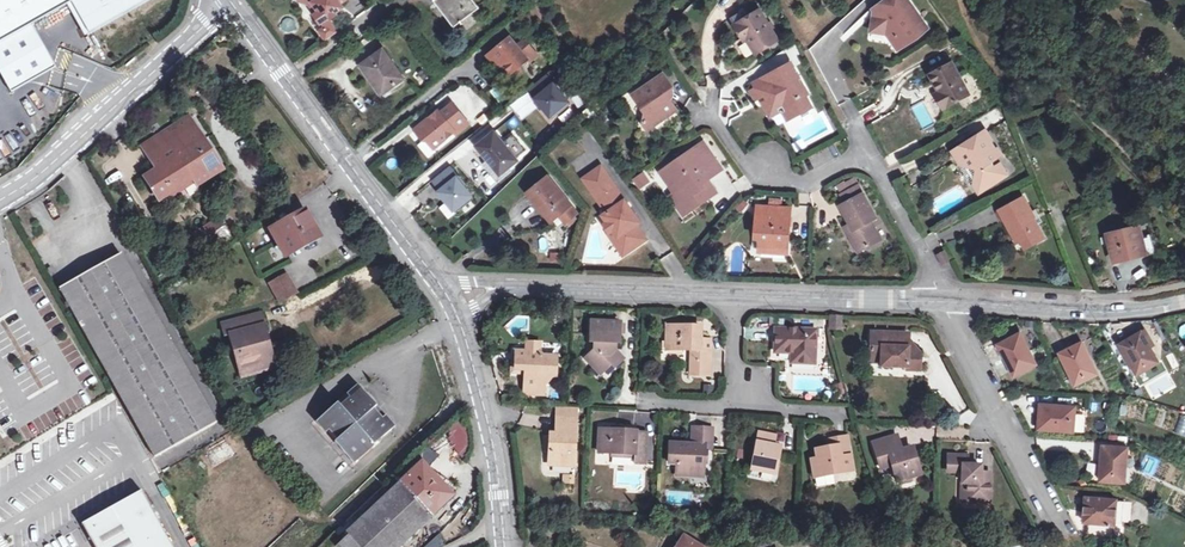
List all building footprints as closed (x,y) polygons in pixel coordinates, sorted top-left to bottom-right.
[(34,26),(67,7),(83,40),(154,0),(0,0),(0,44),(34,26)] [(342,4),(347,0),(300,0),(311,6),(313,3),(320,12),(317,14),(316,15),(322,24),(329,19),(331,18),(332,19),(338,15),(337,13),(334,10),(342,4)] [(436,1),(455,27),(480,8),(474,0),(438,0),(436,1)] [(908,0),(901,0),(887,10),(887,11),(882,15),(876,14),(872,33),(887,35),(894,37),(903,49),(921,36),(917,30),(925,25),(908,0)] [(884,7),(887,10),(901,0),(893,0),(884,7)] [(320,12),(313,3),(311,6),(317,14),(320,12)] [(345,8),(342,4),(334,10),(337,13),(345,8)] [(745,12),(731,20),(741,38),(745,36),(748,41),(756,54),(778,40),(760,11),(748,18),(745,12)] [(322,24),(327,31),(335,26),(329,19),(322,24)] [(925,25),(917,30),(921,36),(929,31),(925,25)] [(0,44),(0,70),(4,76),(14,94),(58,69),(47,50),(34,26),(0,44)] [(327,31),(320,36),(325,43),(339,32),(335,26),(327,31)] [(894,37),(887,35),(898,52),(903,49),(894,37)] [(511,37),(489,55),(496,63),(506,63),(513,72),(529,59),(530,61),(538,54),(527,39),(518,46),(511,37)] [(384,50),(362,66),(383,95),(405,79),(384,50)] [(496,63),(489,55),(486,57),(493,65),(496,63)] [(791,64),(771,75),(774,79),(793,69),(791,64)] [(954,64),(931,76),(941,94),(939,96),(947,110),(971,96),(954,64)] [(757,87),(751,91),(757,102),(767,97),(768,97),(769,100),(764,102),(769,112),(780,107),(785,109),(791,119),(806,114),(804,111),(811,108),(805,97),(808,95),(793,69),(774,79),(771,75),(756,83),(757,87)] [(658,82),(635,98),(646,113),(645,122),(657,124),(678,110),(665,93),(673,87),(664,73),(656,79),(658,82)] [(532,88),(539,97),(537,99),(554,120),(571,106),(562,95),(565,93),(557,83),(554,86),(547,76),(532,88)] [(468,118),(484,108),(468,83),(437,104),(441,109),(456,99),(468,118)] [(41,88),(38,97),(56,101),(58,93),(41,88)] [(522,119),(538,104),(529,94),(513,109),(522,119)] [(947,110),(939,96),(936,97),(943,111),(947,110)] [(923,103),(913,107),(923,127),(933,123),(923,103)] [(440,110),(416,129),(423,138),(427,139),(434,148),(468,122),(454,104),(442,113),(440,110)] [(780,107),(769,112),(772,118),(781,113),(786,122),(791,119),(785,109),(780,107)] [(193,181),(220,163),(205,140),(204,141),(190,118),(143,147),(158,170),(146,178),(160,202),(193,181)] [(490,122),(469,137),(475,145),(496,131),(490,122)] [(657,124),(645,122),(648,131),(657,124)] [(551,143),(565,130),(560,126),(547,138),(551,143)] [(974,143),(987,135),(985,131),(968,141),(971,140),(973,141),(974,143)] [(495,132),(478,147),(488,160),(501,175),(504,179),(512,171),(509,168),(518,161),(517,159),(526,151),(513,135),(504,143),(495,132)] [(966,153),(958,158),(964,168),(976,170),(973,182),(979,191),(1003,176),(996,165),(993,167),(991,164),(1001,158),(987,135),(974,143),(973,141),(971,140),(968,141),(966,146),(967,147),(963,150),(966,153)] [(707,157),(712,154),(705,143),(700,147),(707,157)] [(700,147),(672,165),(685,186),(693,196),(697,194),(703,203),(717,193),(713,186),(708,184),(705,186),(703,183),(708,180),(723,170),(712,154),(707,157),(700,147)] [(501,175),(488,160),(484,164),(499,183),(504,179),(501,175)] [(638,224),(641,222),(603,165),(593,172),(602,184),(593,190),(608,212),(604,215),(615,231),(610,234),(618,245),(622,242),(629,252),(644,242),(634,227),(638,224)] [(441,191),(439,193),(455,214),(474,199),(465,188),(468,186),(460,176),(458,177),(451,168),(433,182),(441,191)] [(602,184),(593,172),(585,178),(593,190),(602,184)] [(644,172),(633,181),(641,191),(652,182),(644,172)] [(549,177),(528,194),(540,208),(543,206),(553,220),(560,215),(567,224),(577,216),(578,213),(549,177)] [(845,203),(861,194),(856,185),(840,194),(845,203)] [(693,196),(685,186),(681,188),(694,208),(703,203),(697,194),(693,196)] [(845,203),(840,205),(850,224),(855,234),(850,236),(858,251),(881,239),(871,220),(875,218),(862,193),(861,194),(845,203)] [(1023,199),(998,213),(1013,239),(1017,237),(1023,247),(1027,255),(1046,244),(1036,224),(1037,223),(1023,199)] [(758,213),(789,215),(789,208),(758,206),(758,213)] [(272,231),(285,256),(320,236),(307,212),(272,231)] [(789,215),(758,213),(756,237),(761,237),(760,250),(787,252),(789,215)] [(219,218),(194,234),(206,254),(232,237),(219,218)] [(648,239),(638,224),(634,227),(644,242),(648,239)] [(855,234),(850,224),(845,226),(850,236),(855,234)] [(1140,227),(1107,235),(1114,262),(1147,254),(1142,237),(1140,227)] [(1151,235),(1142,237),(1147,254),(1155,252),(1151,235)] [(1017,237),(1013,239),(1018,249),(1023,247),(1017,237)] [(629,252),(622,242),(618,245),(624,255),(629,252)] [(662,259),(669,271),(680,265),(672,253),(662,259)] [(950,263),(944,253),(937,257),(943,267),(950,263)] [(61,290),(156,459),(216,424),(121,256),(61,290)] [(191,257),(185,261),(189,268),(195,264),(191,257)] [(271,284),(282,302),(299,292),(289,274),(271,284)] [(263,313),(233,321),(236,333),(231,334),(242,377),(255,373),(253,365),(273,360),(270,346),(264,348),(258,328),(264,326),(267,326),(263,313)] [(830,329),(842,330),(842,318),(830,318),(830,329)] [(236,333),(233,321),(224,324),(227,335),(231,334),(236,333)] [(596,366),(602,374),(609,367),(612,370),(622,361),(614,352),(614,345),(618,345),(619,324),(591,323),(589,344),(593,345),(593,351),(584,359),(593,369),(596,366)] [(696,360),(710,360),(711,350),(700,350),(700,340),(701,326),(667,325),(666,349),(690,350),(690,359),(696,360)] [(264,348),(270,346),(264,326),(258,328),(264,348)] [(795,351),(794,362),(815,363),(816,331),(775,329),(774,350),(791,351),(795,351)] [(908,335),(870,334),(870,352),(880,352),(880,364),(880,369),(906,369),(906,371),(918,371),(919,361),(913,355),(907,355),(907,347),(908,335)] [(1138,376),(1160,364),(1151,348),(1149,350),(1140,334),(1120,345),(1138,376)] [(1016,377),(1038,365),(1029,349),(1027,350),(1019,335),(999,346),(1016,377)] [(711,340),(700,340),(700,350),(711,350),(711,340)] [(515,360),(514,369),(517,370),(524,376),(524,379),(524,385),(543,386),(549,377),(555,377),(555,365),(548,365),(548,357),(542,357),(539,353),(539,345),(525,344),(525,352),(515,352),(515,360)] [(1076,386),(1099,375),(1092,359),(1090,360),(1082,344),(1061,354),(1076,386)] [(911,347),(907,347),(907,355),(913,355),(919,361),(919,355),(911,347)] [(880,352),(870,352),(869,364),(880,364),(880,352)] [(710,360),(696,360),(690,359),(689,375),(695,376),(710,376),(710,360)] [(253,365),(255,373),(275,368),(273,360),(253,365)] [(517,370),(514,369),(515,360),(509,360),(508,378),(524,379),(524,376),(517,370)] [(596,366),(593,369),(599,376),(602,374),(596,366)] [(714,394),(714,385),(704,384),(704,394),(714,394)] [(543,386),(524,385),(523,395),(543,396),(543,386)] [(338,404),(320,421),(338,441),(336,443),(355,464),(392,429),(374,409),(377,406),(361,389),(341,407),(338,404)] [(1075,433),(1077,408),(1059,406),(1059,409),(1041,408),(1040,430),(1075,433)] [(557,409),(557,419),(576,420),(576,410),(557,409)] [(1175,433),(1184,436),(1184,416),(1180,415),(1175,433)] [(557,419),(556,435),(550,435),(548,463),(573,465),(576,420),(557,419)] [(634,456),(634,464),(644,465),(646,436),(636,435),(636,432),(599,430),(598,453),(634,456)] [(693,470),(704,470),(706,449),(712,450),(713,431),(694,430),(693,446),(671,445),(670,465),(679,465),(678,476),(692,477),(693,470)] [(760,432),(758,444),(752,470),(775,475),(780,448),(775,447),(778,435),(760,432)] [(898,437),(894,438),(898,452),(902,451),(898,437)] [(837,440),(839,446),(829,448),(816,451),(818,458),(811,460),(815,479),(833,475),(832,471),(842,469),(842,471),(853,469),(847,438),(837,440)] [(894,438),(874,444),(881,469),(893,466),(897,482),(900,481),(915,477),(920,475),(912,448),(902,451),(898,452),(894,438)] [(203,451),(210,466),(234,455),(227,439),(203,451)] [(839,446),(837,440),(827,442),(829,448),(839,446)] [(422,457),(433,465),(440,457),(428,448),(422,457)] [(1104,448),(1103,465),(1106,465),(1104,482),(1127,483),(1130,450),(1104,448)] [(967,456),(948,456),(947,469),(962,469),(962,484),(968,485),(967,502),(988,503),(989,479),(980,479),(980,476),(980,467),(967,467),(967,456)] [(427,511),(430,515),(451,495),(423,465),(403,485),(400,482),(349,531),(354,536),(364,546),(390,546),(427,511)] [(95,546),(173,546),(142,492),(83,525),(95,546)] [(1108,499),(1097,498),(1096,502),(1087,501),(1085,523),(1092,524),(1091,538),(1115,540),(1118,500),(1108,499)] [(354,536),(342,546),(364,546),(354,536)] [(445,545),(438,536),(424,546),(442,546),(445,545)] [(685,537),(678,546),(700,546),(685,537)]
